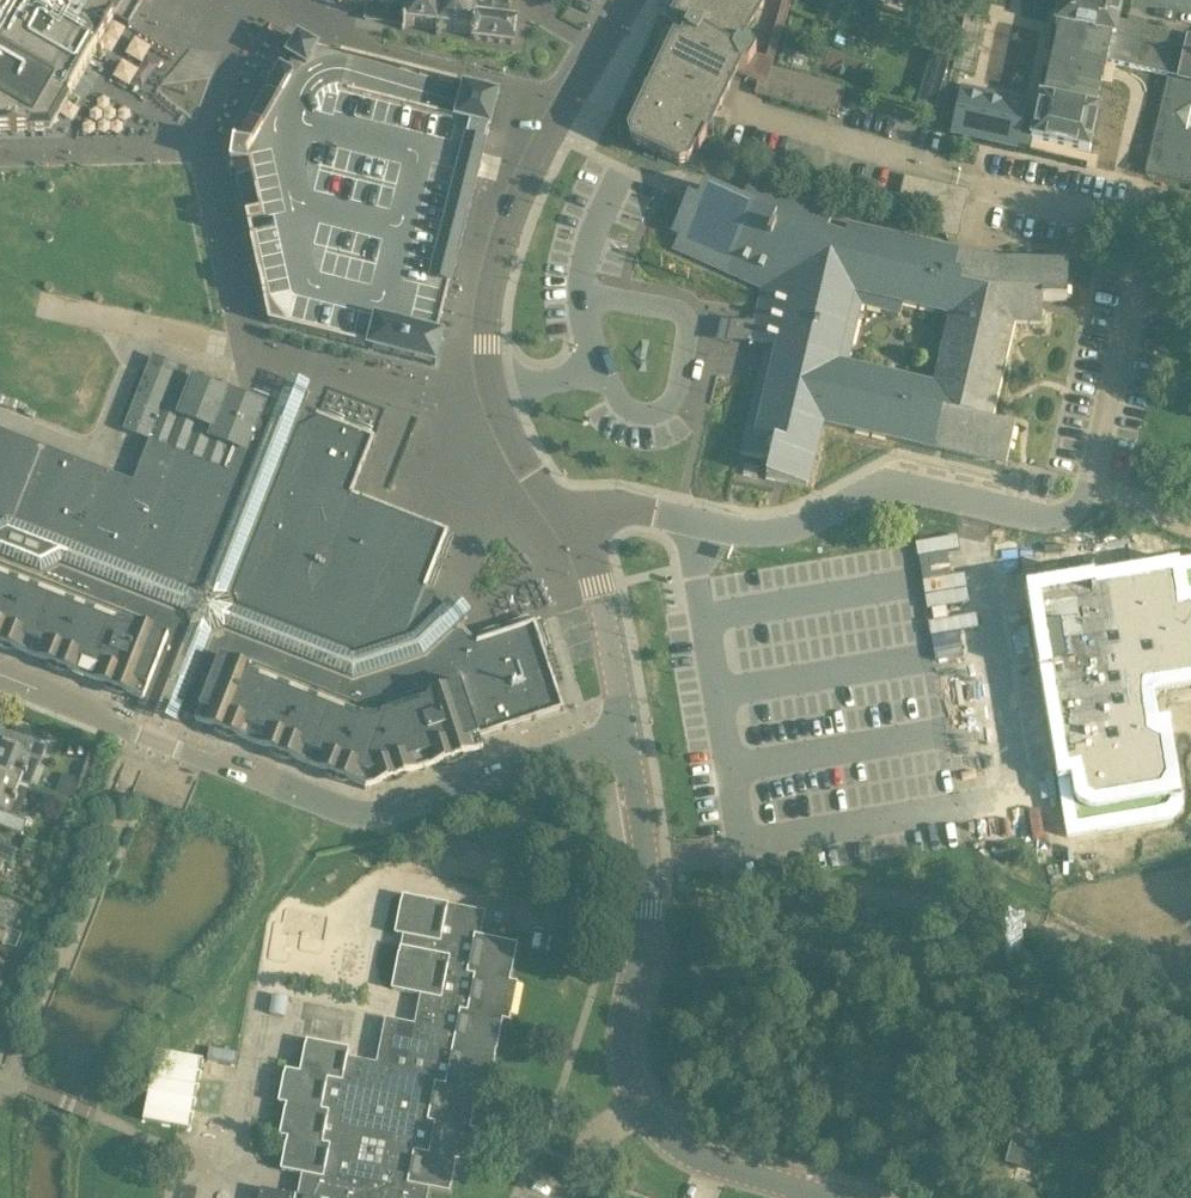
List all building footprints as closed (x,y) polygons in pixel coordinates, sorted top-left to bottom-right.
[(31,133),(31,132),(50,132),(68,101),(75,105),(77,102),(79,98),(72,94),(93,57),(101,61),(105,54),(97,49),(115,19),(128,27),(143,0),(0,0),(0,134),(31,133)] [(336,1),(339,5),(341,3),(363,5),(363,8),(367,9),(367,6),(384,8),(384,11),(386,12),(385,23),(402,25),(400,26),(402,29),(406,26),(436,30),(435,36),(439,36),(439,30),(466,33),(468,35),(469,37),(470,38),(472,39),(475,40),(500,43),(500,42),(510,43),(510,45),(513,45),(514,41),(512,41),(514,22),(516,23),(516,19),(508,18),(510,5),(512,5),(511,0),(337,0),(336,1)] [(678,166),(687,163),(693,151),(698,153),(706,137),(713,138),(713,121),(736,73),(757,84),(754,95),(828,116),(829,111),(836,113),(843,90),(771,69),(791,0),(782,0),(766,58),(755,55),(751,47),(737,46),(766,0),(674,0),(661,20),(672,27),(634,105),(641,109),(629,135),(632,144),(678,166)] [(840,2),(833,0),(819,0),(814,20),(834,26),(840,2)] [(954,121),(952,131),(1028,149),(1030,139),(1088,152),(1097,109),(1093,108),(1103,62),(1130,68),(1138,29),(1141,30),(1142,27),(1143,21),(1128,17),(1127,24),(1117,22),(1122,0),(1060,0),(1054,24),(1052,23),(1048,39),(1051,39),(1050,42),(1054,43),(1041,97),(1010,90),(1008,102),(961,91),(954,121)] [(953,71),(972,76),(986,14),(966,10),(953,71)] [(275,24),(216,130),(235,141),(294,35),(275,24)] [(1189,42),(1190,39),(1142,27),(1141,30),(1138,29),(1130,68),(1165,76),(1143,175),(1190,186),(1190,42),(1189,42)] [(234,146),(231,167),(235,168),(269,326),(413,362),(419,337),(436,342),(499,96),(465,88),(465,89),(319,52),(300,40),(238,147),(234,146)] [(892,57),(884,74),(909,84),(917,67),(892,57)] [(896,211),(930,219),(927,232),(957,239),(963,214),(969,191),(904,176),(896,211)] [(740,454),(769,461),(765,478),(806,487),(821,422),(935,449),(1005,465),(1013,430),(987,424),(1011,318),(1040,324),(1040,301),(1065,301),(1066,265),(998,263),(988,262),(959,255),(846,228),(844,239),(826,231),(830,223),(749,186),(741,203),(719,192),(703,185),(696,201),(687,196),(685,201),(670,233),(678,237),(674,247),(764,288),(759,308),(755,323),(751,342),(765,345),(757,379),(740,454)] [(716,340),(751,342),(755,323),(720,323),(718,332),(716,340)] [(209,590),(279,422),(266,417),(270,408),(193,380),(194,376),(150,359),(123,428),(149,439),(133,481),(0,429),(0,531),(9,527),(195,595),(209,590)] [(314,386),(294,379),(279,422),(209,590),(228,599),(298,429),(314,386)] [(375,436),(316,413),(315,416),(298,429),(228,599),(234,611),(358,665),(417,645),(450,615),(426,589),(449,531),(353,493),(375,436)] [(42,577),(63,568),(187,616),(195,595),(9,527),(0,531),(0,561),(42,577)] [(1125,534),(1089,540),(1088,539),(1062,543),(1064,551),(1126,540),(1125,534)] [(164,709),(192,630),(187,616),(63,568),(42,577),(0,561),(0,643),(164,709)] [(1043,644),(1074,828),(1164,813),(1166,812),(1167,811),(1168,810),(1170,809),(1171,806),(1172,805),(1172,803),(1172,801),(1162,742),(1161,740),(1160,739),(1159,737),(1158,735),(1156,734),(1154,734),(1151,734),(1148,734),(1140,687),(1190,679),(1190,683),(1190,571),(1054,594),(1059,629),(1047,631),(1049,643),(1043,644)] [(209,590),(195,595),(187,616),(192,630),(164,709),(160,720),(180,728),(184,717),(214,640),(225,634),(356,685),(427,662),(435,655),(462,628),(473,617),(461,603),(450,615),(417,645),(358,665),(234,611),(228,599),(209,590)] [(480,739),(565,711),(537,627),(478,646),(462,628),(435,655),(427,662),(356,685),(225,634),(214,640),(184,717),(367,789),(484,750),(480,739)] [(41,760),(42,760),(48,745),(10,730),(4,744),(0,742),(0,777),(29,789),(41,760)] [(78,779),(62,773),(53,795),(69,802),(78,779)] [(18,816),(29,789),(0,777),(0,825),(22,834),(28,820),(18,816)] [(53,807),(51,813),(53,819),(60,822),(66,819),(68,812),(65,806),(59,804),(53,807)] [(5,861),(11,863),(17,847),(0,841),(0,873),(5,861)] [(519,939),(482,934),(486,906),(394,894),(403,924),(394,989),(420,992),(416,1021),(383,1017),(378,1052),(305,1043),(302,1068),(285,1066),(281,1094),(287,1116),(281,1168),(302,1171),(300,1190),(295,1191),(259,1187),(257,1197),(428,1197),(429,1187),(451,1190),(455,1163),(482,1155),(505,978),(514,979),(519,939)] [(1005,978),(991,975),(988,987),(1003,990),(1005,978)] [(1032,1170),(1038,1152),(1033,1151),(1034,1145),(1014,1138),(1007,1162),(1032,1170)]
